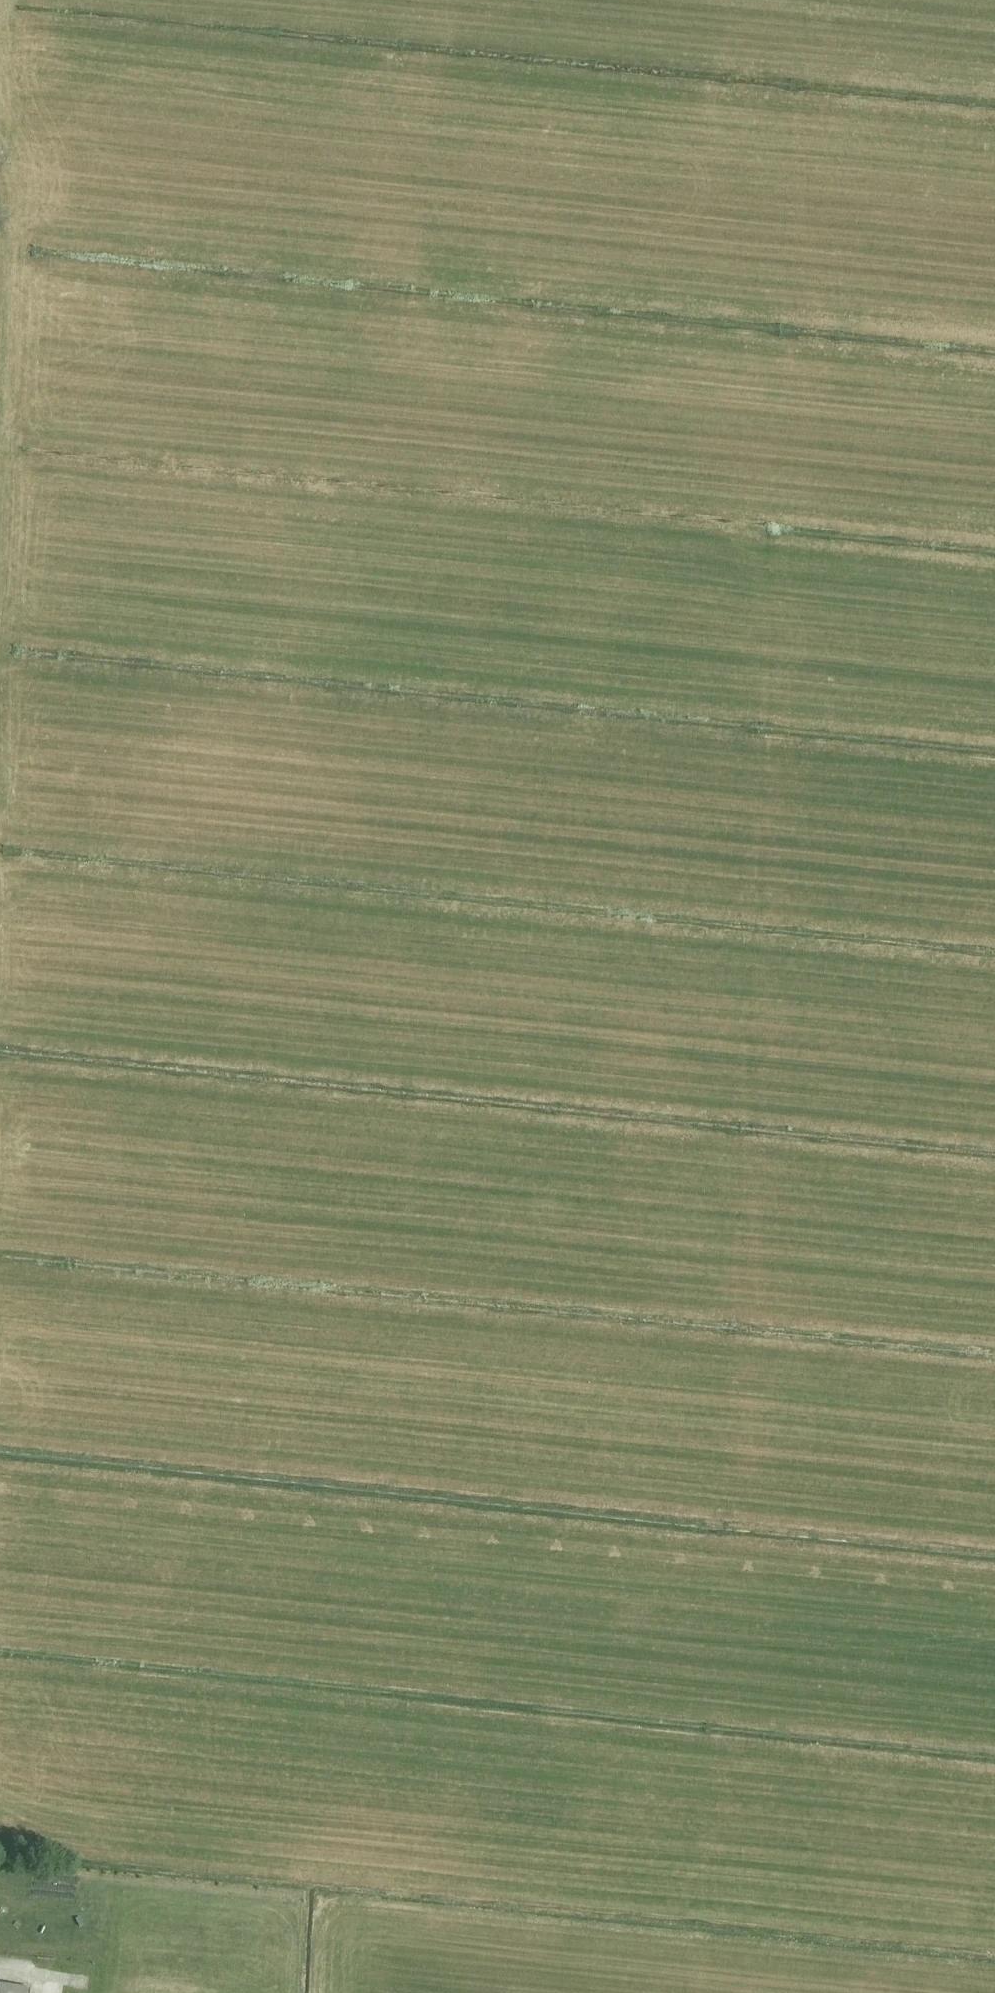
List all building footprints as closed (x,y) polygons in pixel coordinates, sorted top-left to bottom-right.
[(28,1988),(0,1985),(0,1992),(28,1992),(28,1988)]
